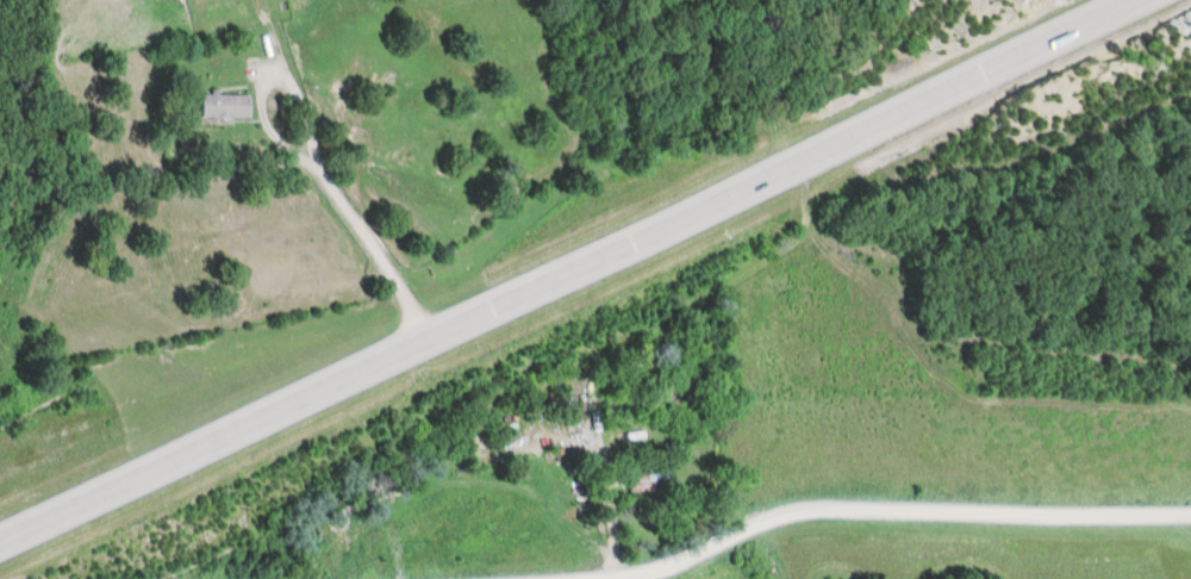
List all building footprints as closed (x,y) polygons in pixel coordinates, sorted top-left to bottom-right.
[(201,96),(201,120),(250,120),(250,96),(201,96)] [(669,479),(669,464),(630,464),(630,493),(654,493),(654,479),(669,479)]
